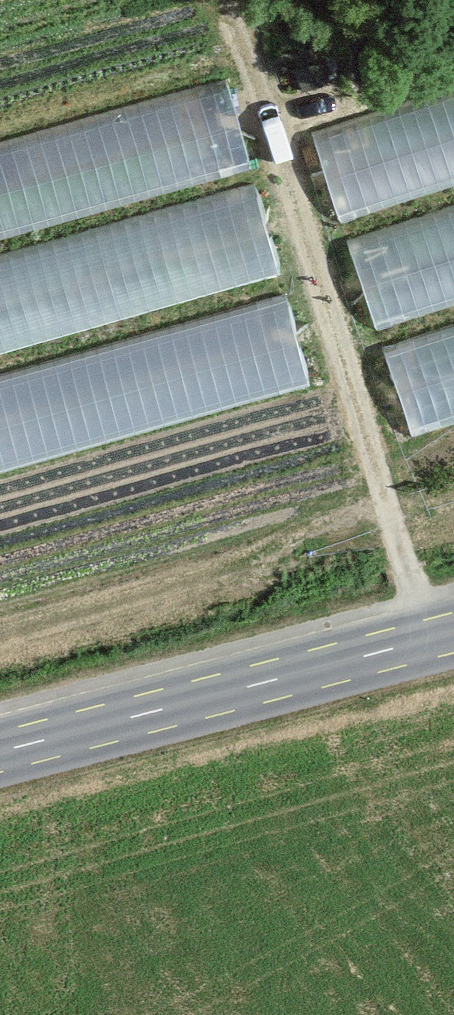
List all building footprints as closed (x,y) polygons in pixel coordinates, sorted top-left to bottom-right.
[(311,110),(335,198),(453,165),(453,71),(311,110)] [(250,171),(230,90),(0,148),(0,233),(250,171)] [(348,225),(374,311),(453,287),(453,194),(348,225)] [(0,264),(0,358),(287,294),(267,203),(0,264)] [(453,392),(453,301),(383,319),(405,404),(453,392)]
